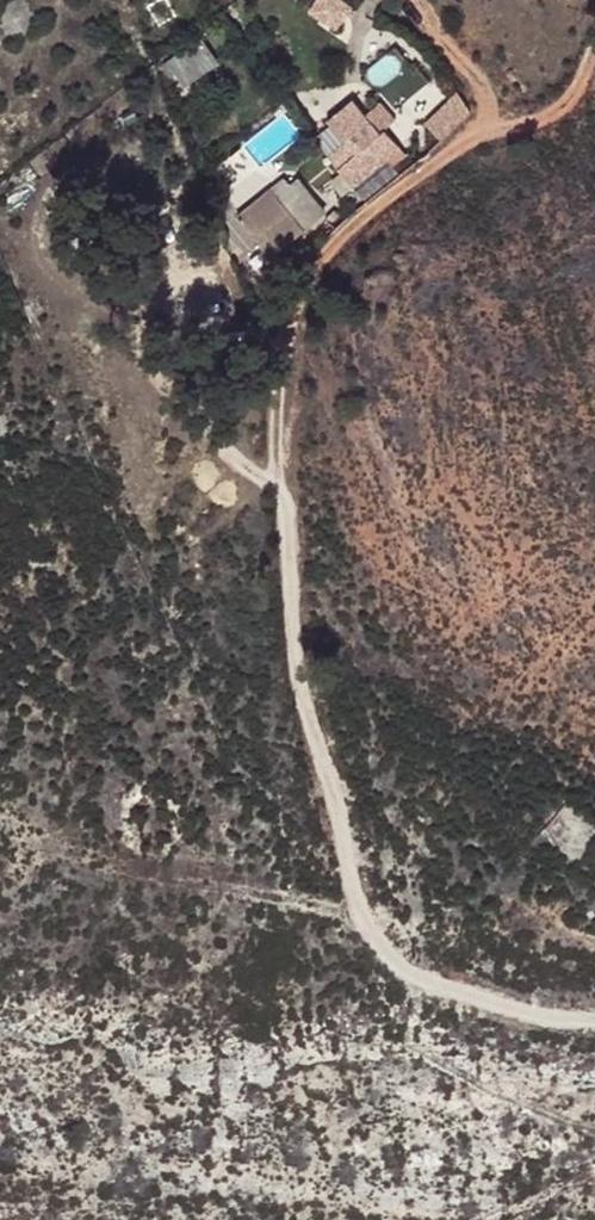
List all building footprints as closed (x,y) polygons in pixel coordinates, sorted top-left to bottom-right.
[(349,6),(342,0),(311,0),(306,6),(333,27),(349,6)] [(162,58),(182,88),(220,63),(200,33),(162,58)] [(442,139),(472,109),(452,89),(422,119),(442,139)] [(351,169),(370,193),(392,172),(402,163),(395,154),(407,139),(390,119),(388,121),(377,107),(374,109),(359,91),(334,112),(350,132),(333,146),(351,169)] [(339,178),(360,203),(370,193),(351,169),(339,178)] [(277,178),(241,207),(276,250),(324,210),(299,181),(290,170),(279,180),(277,178)]
